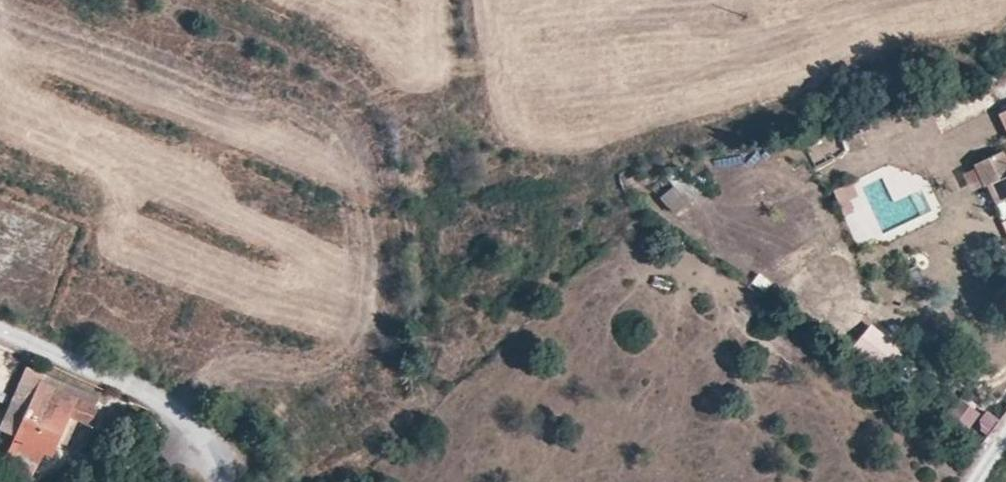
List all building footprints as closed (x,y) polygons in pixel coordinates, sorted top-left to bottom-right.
[(849,138),(853,150),(869,145),(865,132),(849,138)] [(1000,152),(973,165),(984,187),(987,186),(996,204),(1005,199),(1005,164),(1000,152)] [(661,200),(676,217),(701,195),(676,167),(666,176),(675,187),(661,200)] [(860,197),(855,184),(834,192),(844,218),(855,213),(850,201),(860,197)] [(870,328),(868,331),(879,340),(881,337),(870,328)] [(853,352),(884,375),(902,352),(881,337),(879,340),(868,331),(853,352)] [(17,436),(40,382),(24,375),(1,429),(17,436)] [(43,375),(40,382),(76,397),(95,405),(98,398),(43,375)] [(42,454),(51,458),(76,397),(40,382),(17,436),(2,471),(27,481),(30,481),(42,454)] [(95,405),(76,397),(66,421),(73,424),(75,418),(88,423),(96,406),(95,405)] [(962,435),(974,418),(954,404),(943,421),(962,435)] [(979,431),(987,437),(996,424),(982,414),(977,422),(979,431)] [(73,424),(66,421),(58,440),(65,443),(73,424)] [(65,469),(55,481),(78,481),(79,481),(65,469)]
